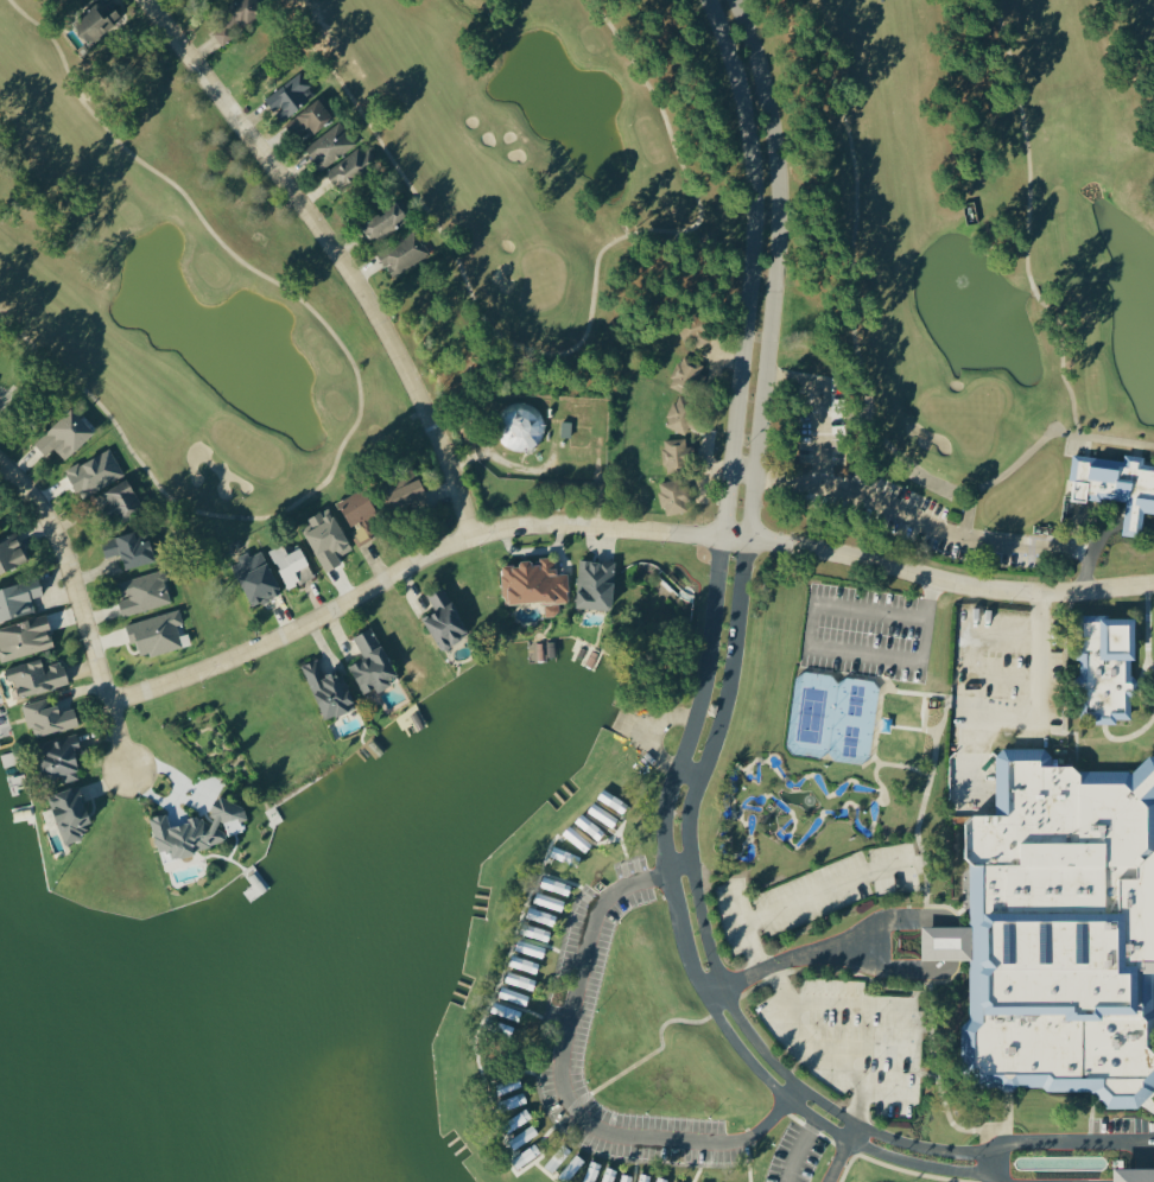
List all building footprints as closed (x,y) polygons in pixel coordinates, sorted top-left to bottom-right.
[(86,44),(125,24),(113,0),(110,0),(73,19),(86,44)] [(282,121),(318,94),(301,72),(265,99),(282,121)] [(306,139),(334,115),(319,97),(290,120),(306,139)] [(305,149),(322,171),(357,143),(339,121),(305,149)] [(368,145),(325,171),(335,188),(377,163),(368,145)] [(374,242),(409,219),(398,201),(362,224),(374,242)] [(392,276),(430,255),(417,230),(378,251),(392,276)] [(669,386),(683,392),(687,382),(695,385),(703,363),(682,355),(669,386)] [(665,426),(688,434),(699,404),(676,396),(665,426)] [(501,446),(540,451),(545,406),(507,401),(501,446)] [(54,447),(65,459),(96,430),(73,406),(34,443),(46,455),(54,447)] [(662,440),(666,473),(687,470),(684,438),(662,440)] [(124,473),(110,447),(65,470),(79,497),(124,473)] [(1122,534),(1140,537),(1143,511),(1153,512),(1153,465),(1144,464),(1145,456),(1124,453),(1122,467),(1091,463),(1093,456),(1072,453),(1067,498),(1090,500),(1090,495),(1127,500),(1122,534)] [(426,495),(417,469),(385,481),(394,507),(426,495)] [(120,523),(145,509),(128,478),(103,491),(120,523)] [(664,515),(689,511),(684,478),(659,482),(664,515)] [(358,546),(378,535),(368,518),(378,512),(365,487),(336,502),(351,528),(348,529),(358,546)] [(342,563),(339,556),(352,549),(332,508),(308,519),(313,529),(306,532),(325,571),(342,563)] [(102,538),(106,557),(122,553),(125,567),(155,561),(148,528),(102,538)] [(29,559),(16,533),(0,541),(0,573),(29,559)] [(315,577),(302,547),(287,553),(283,544),(270,549),(286,588),(315,577)] [(282,592),(262,550),(250,556),(249,553),(232,562),(252,606),(282,592)] [(504,603),(545,601),(545,616),(560,616),(560,602),(570,602),(568,572),(557,573),(556,557),(540,557),(540,560),(520,561),(520,564),(502,565),(504,603)] [(615,561),(579,559),(577,607),(613,608),(615,561)] [(173,602),(163,569),(119,581),(123,599),(119,600),(123,616),(173,602)] [(32,597),(44,594),(41,580),(0,588),(0,619),(35,612),(32,597)] [(442,649),(470,633),(443,584),(427,593),(437,611),(424,618),(442,649)] [(128,623),(138,658),(183,646),(177,625),(183,623),(180,609),(128,623)] [(1,660),(54,648),(50,628),(51,628),(48,615),(0,625),(0,653),(1,660)] [(1138,617),(1083,615),(1081,681),(1088,681),(1087,711),(1097,711),(1096,723),(1117,724),(1117,719),(1128,719),(1129,687),(1132,687),(1133,659),(1136,659),(1138,617)] [(354,636),(364,658),(350,665),(362,694),(377,687),(379,691),(393,685),(389,678),(396,675),(374,627),(354,636)] [(70,685),(64,660),(45,665),(44,658),(5,667),(8,681),(16,680),(20,697),(70,685)] [(324,674),(319,658),(304,664),(323,719),(355,708),(342,668),(324,674)] [(75,707),(61,711),(59,703),(50,706),(47,697),(23,704),(33,738),(80,724),(75,707)] [(64,782),(81,778),(75,751),(82,749),(78,734),(42,742),(45,756),(39,758),(44,779),(63,775),(64,782)] [(1127,896),(1138,975),(1153,972),(1153,849),(1148,849),(1153,823),(1153,761),(1123,765),(1124,773),(1123,778),(1003,750),(991,807),(962,817),(976,922),(920,930),(925,962),(960,957),(974,1060),(975,1060),(977,1069),(1149,1108),(1153,1094),(1153,1071),(1147,1072),(1149,1061),(1137,974),(1125,971),(1119,932),(1022,910),(1127,896)] [(550,846),(583,868),(630,800),(607,784),(592,805),(587,802),(571,825),(566,822),(550,846)] [(91,823),(81,785),(50,793),(64,844),(86,839),(82,825),(91,823)] [(150,818),(159,851),(170,848),(173,858),(227,842),(226,836),(244,830),(241,820),(249,818),(242,796),(207,806),(210,814),(171,825),(167,813),(150,818)] [(515,942),(541,952),(550,927),(558,930),(577,876),(547,865),(538,889),(534,888),(515,942)] [(492,1004),(526,1016),(543,964),(509,953),(492,1004)] [(543,1147),(520,1074),(491,1083),(515,1156),(543,1147)] [(654,1171),(628,1165),(572,1153),(567,1179),(577,1181),(652,1181),(654,1171)] [(1118,1167),(1153,1167),(1153,1181),(1118,1181),(1118,1167)]
